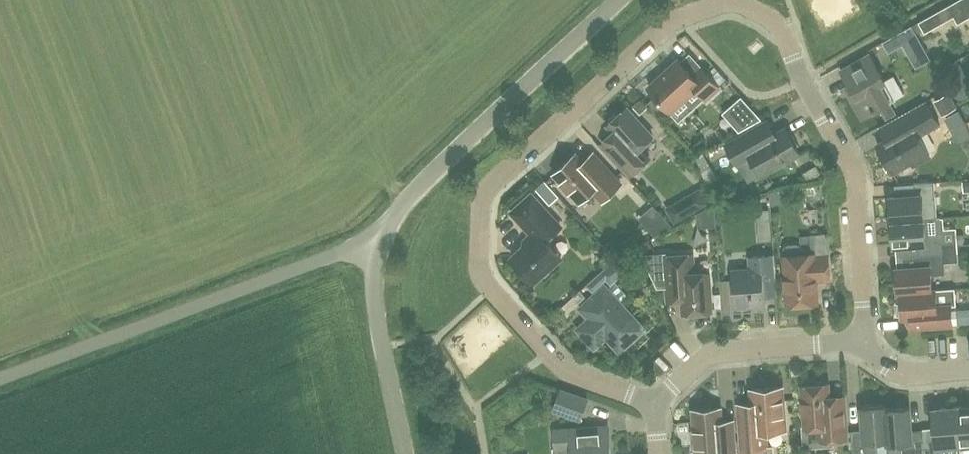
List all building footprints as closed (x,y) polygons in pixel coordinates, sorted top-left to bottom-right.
[(949,5),(959,23),(968,17),(968,0),(958,0),(949,5)] [(943,22),(937,12),(919,22),(925,33),(943,22)] [(897,36),(903,45),(917,37),(912,28),(897,36)] [(894,74),(884,80),(870,54),(842,70),(857,96),(852,99),(863,118),(905,94),(894,74)] [(956,103),(968,96),(968,79),(958,58),(951,62),(938,69),(956,103)] [(670,109),(671,111),(696,88),(706,99),(720,87),(702,67),(693,75),(679,60),(650,87),(657,95),(670,109)] [(936,100),(944,115),(955,108),(947,94),(936,100)] [(662,117),(670,109),(657,95),(648,102),(662,117)] [(887,140),(878,145),(893,172),(911,161),(913,165),(930,156),(920,137),(940,126),(926,101),(879,127),(887,140)] [(602,142),(615,156),(632,174),(650,158),(641,147),(653,136),(627,107),(618,115),(614,114),(609,119),(610,123),(608,125),(614,131),(602,142)] [(959,110),(945,117),(952,130),(966,122),(959,110)] [(768,120),(750,131),(727,144),(735,158),(748,150),(762,175),(800,153),(796,147),(799,145),(792,134),(790,135),(786,128),(776,134),(768,120)] [(621,184),(605,166),(608,164),(594,149),(582,160),(576,154),(555,173),(580,201),(593,190),(603,201),(621,184)] [(891,197),(892,221),(924,219),(937,218),(936,203),(935,182),(914,183),(915,195),(895,197),(891,197)] [(549,208),(561,201),(554,189),(542,196),(549,208)] [(561,257),(546,240),(561,226),(532,194),(512,212),(532,234),(525,241),(524,247),(512,258),(523,270),(523,276),(543,277),(546,275),(549,273),(551,269),(551,266),(561,257)] [(937,218),(924,219),(892,221),(894,245),(918,243),(919,255),(958,252),(958,242),(943,243),(941,217),(937,218)] [(830,279),(829,255),(830,254),(829,246),(812,248),(801,248),(801,245),(797,244),(787,245),(785,247),(785,255),(784,255),(788,305),(800,304),(803,308),(812,307),(814,303),(818,303),(816,280),(830,279)] [(946,274),(945,263),(959,262),(958,252),(919,255),(920,266),(896,268),(898,293),(936,290),(936,289),(933,290),(932,275),(946,274)] [(684,312),(686,312),(688,315),(697,314),(699,311),(712,310),(709,272),(694,273),(693,255),(666,256),(666,254),(655,255),(655,257),(647,257),(647,256),(646,257),(659,285),(665,285),(666,303),(683,302),(684,312)] [(749,270),(733,271),(735,306),(754,304),(754,308),(765,307),(764,296),(777,295),(774,255),(748,257),(749,270)] [(617,256),(586,284),(593,292),(606,280),(611,285),(629,269),(617,256)] [(580,308),(589,318),(577,329),(595,348),(607,338),(620,352),(645,329),(605,285),(580,308)] [(936,290),(898,293),(901,293),(903,317),(910,317),(910,328),(953,325),(951,306),(957,305),(956,288),(936,289),(936,290)] [(802,385),(805,426),(802,427),(804,448),(834,446),(833,439),(848,438),(845,396),(830,397),(829,383),(827,384),(824,381),(816,381),(813,385),(802,385)] [(766,431),(785,430),(782,387),(752,389),(753,403),(739,404),(743,453),(767,453),(766,431)] [(554,409),(581,419),(588,399),(561,390),(554,409)] [(923,429),(912,430),(910,408),(887,409),(886,405),(886,406),(888,443),(901,443),(902,453),(925,453),(923,429)] [(888,443),(886,406),(862,407),(863,430),(851,431),(853,453),(876,453),(877,453),(876,440),(888,440),(888,443)] [(958,407),(961,445),(961,453),(968,453),(968,406),(958,407)] [(961,445),(958,407),(933,409),(935,427),(923,428),(923,429),(925,453),(937,453),(936,447),(961,445)] [(721,420),(720,408),(694,410),(696,431),(691,431),(693,448),(697,447),(697,451),(711,450),(712,453),(736,453),(733,419),(721,420)] [(609,440),(611,440),(609,423),(590,425),(590,427),(554,430),(556,448),(553,449),(553,453),(610,453),(609,440)]
